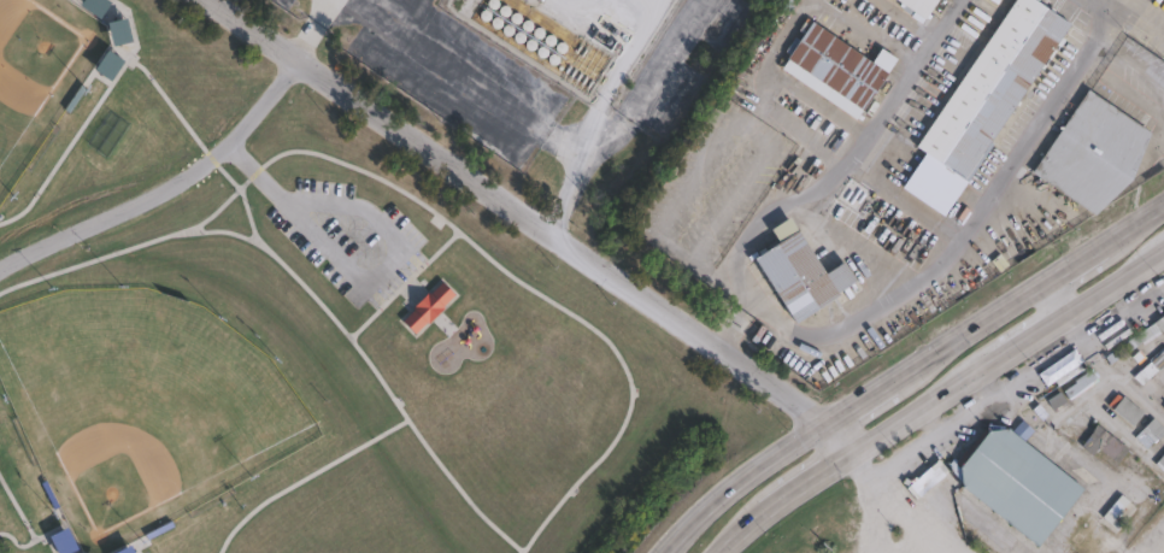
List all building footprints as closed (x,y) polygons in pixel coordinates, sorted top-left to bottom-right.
[(927,18),(900,0),(939,0),(927,18)] [(919,147),(1017,0),(1037,0),(1072,24),(993,141),(995,143),(945,218),(903,189),(928,152),(919,147)] [(128,18),(106,22),(110,45),(133,41),(128,18)] [(889,73),(865,111),(789,59),(815,23),(889,73)] [(124,61),(106,48),(92,68),(111,81),(124,61)] [(1134,180),(1097,214),(1034,172),(1090,89),(1153,133),(1134,180)] [(792,218),(827,275),(846,263),(857,281),(840,292),(841,295),(798,323),(757,259),(781,243),(772,230),(792,218)] [(399,319),(415,335),(455,296),(440,280),(399,319)] [(1153,322),(1163,315),(1163,333),(1159,329),(1160,333),(1133,353),(1131,351),(1128,353),(1124,342),(1153,322)] [(1148,360),(1163,346),(1163,365),(1141,387),(1133,377),(1150,361),(1148,360)] [(1089,370),(1092,373),(1095,372),(1099,377),(1097,378),(1099,381),(1083,392),(1082,389),(1069,399),(1063,392),(1075,383),(1074,381),(1089,370)] [(1161,387),(1152,395),(1163,408),(1163,391),(1161,387)] [(1142,413),(1131,426),(1111,410),(1123,396),(1142,413)] [(1082,488),(1039,543),(1039,542),(1036,546),(962,487),(959,480),(956,476),(958,472),(957,466),(987,430),(992,430),(999,420),(1082,488)] [(1152,420),(1163,431),(1163,434),(1153,445),(1145,436),(1144,436),(1140,433),(1152,420)] [(1128,449),(1097,424),(1080,445),(1093,455),(1098,449),(1116,463),(1128,449)] [(1154,464),(1163,453),(1163,472),(1154,464)] [(1121,520),(1117,526),(1112,523),(1110,524),(1105,520),(1107,518),(1103,514),(1121,490),(1130,498),(1119,512),(1121,513),(1117,518),(1121,520)] [(57,552),(71,552),(79,549),(68,526),(49,536),(57,552)] [(132,543),(113,552),(137,552),(132,543)]
